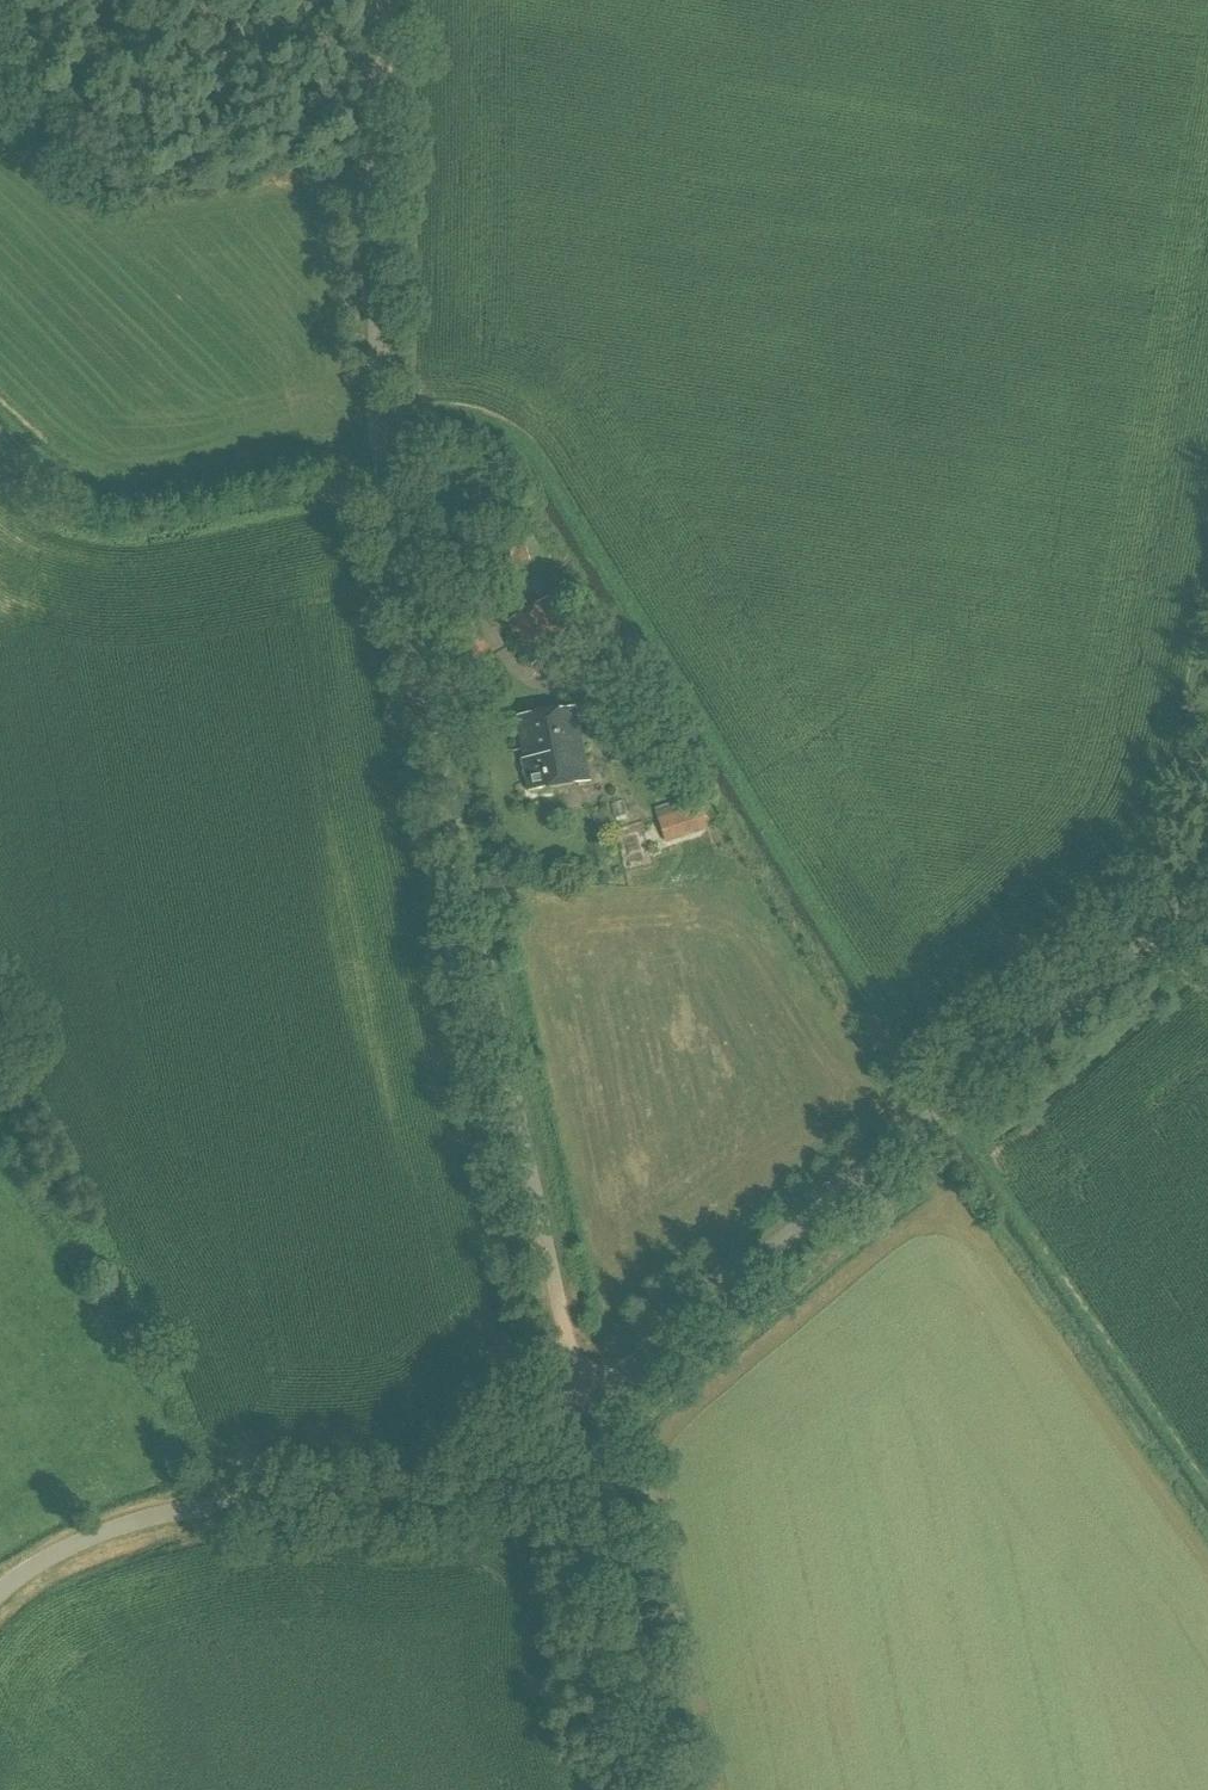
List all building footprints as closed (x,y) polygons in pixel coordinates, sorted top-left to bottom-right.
[(565,622),(549,595),(506,621),(532,665),(587,631),(578,614),(565,622)] [(529,791),(589,781),(576,708),(517,717),(525,759),(523,759),(529,791)] [(672,815),(680,838),(709,829),(701,805),(672,815)]
